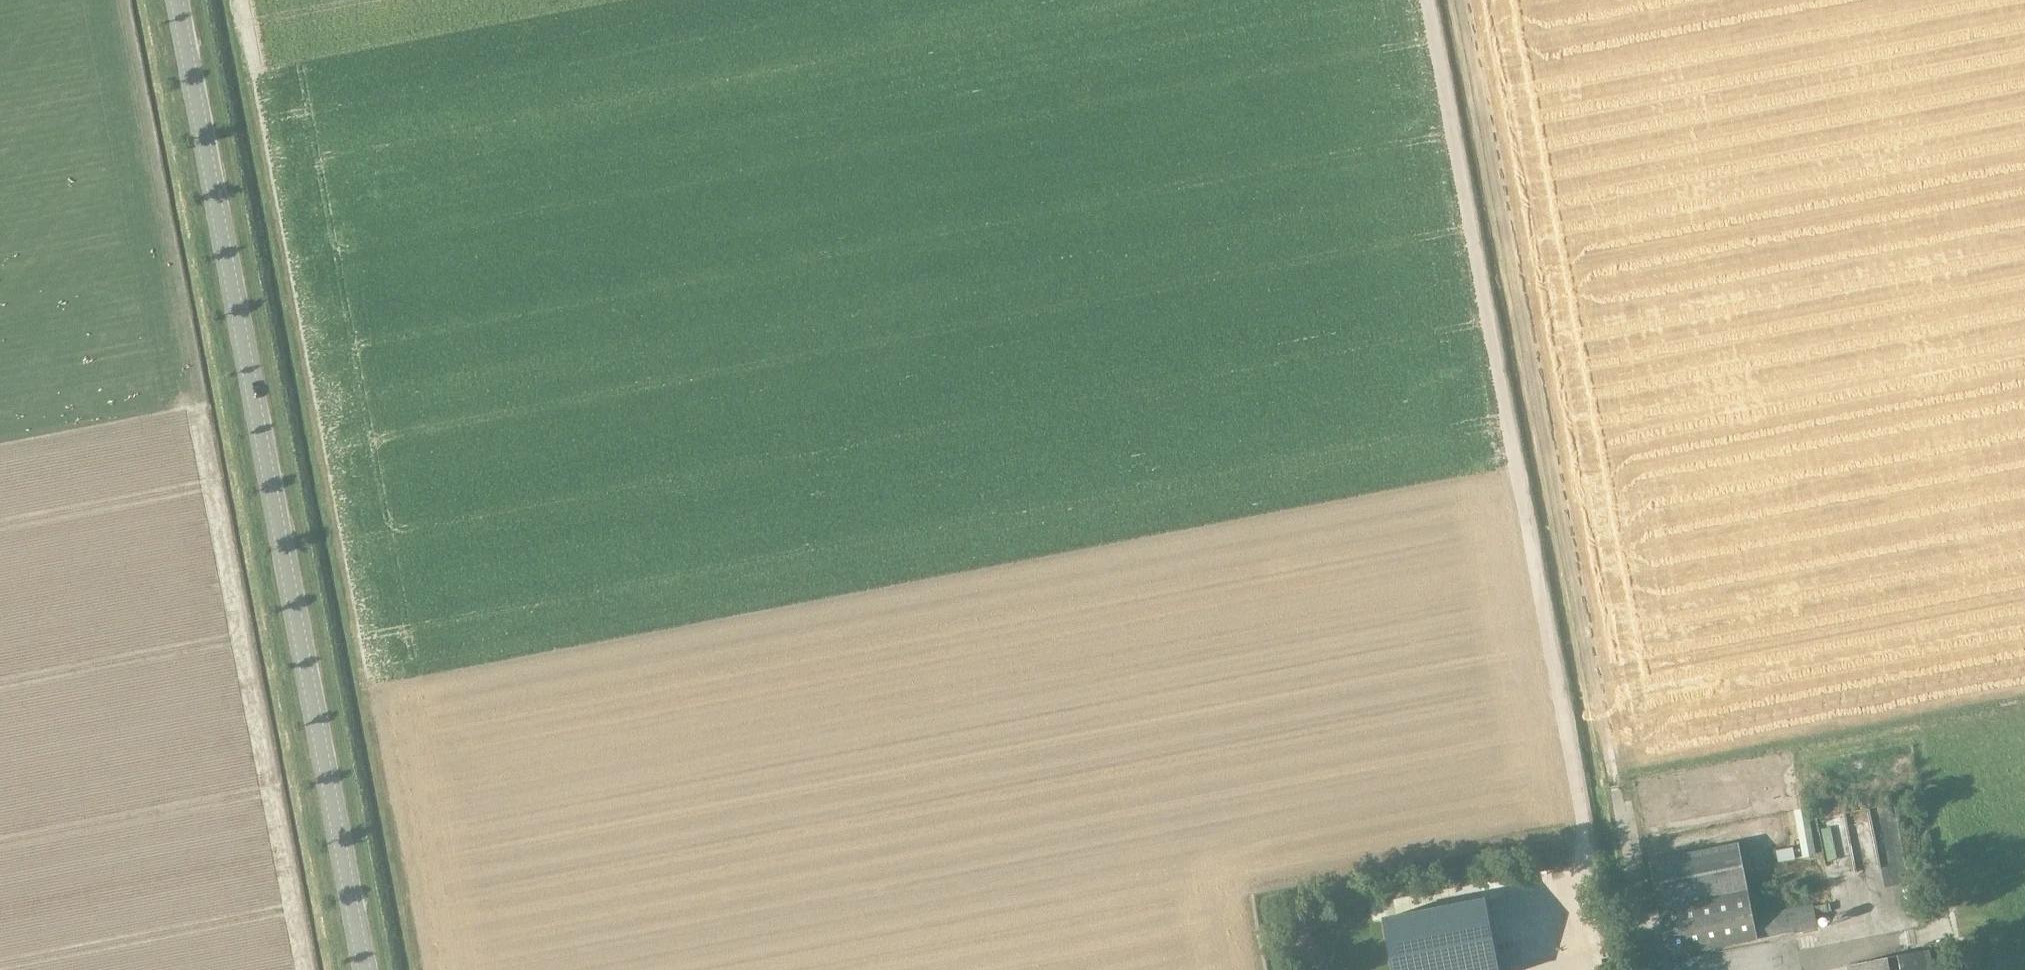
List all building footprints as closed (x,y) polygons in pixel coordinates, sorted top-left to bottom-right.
[(1757,777),(1648,792),(1650,808),(1704,800),(1705,806),(1760,798),(1757,777)] [(1901,795),(1829,806),(1843,895),(1832,897),(1835,917),(1885,909),(1887,920),(1920,915),(1901,795)] [(1820,799),(1807,800),(1812,846),(1824,845),(1820,799)] [(1791,839),(1793,852),(1808,850),(1806,837),(1791,839)] [(1650,861),(1660,913),(1668,956),(1758,938),(1818,928),(1813,905),(1754,917),(1740,843),(1650,861)] [(1486,899),(1387,918),(1397,969),(1500,969),(1486,899)] [(1551,914),(1503,923),(1510,963),(1559,954),(1551,914)] [(1755,945),(1756,952),(1738,954),(1740,969),(1755,969),(1803,964),(1800,939),(1755,945)] [(1928,950),(1849,966),(1850,969),(1932,969),(1928,950)]
